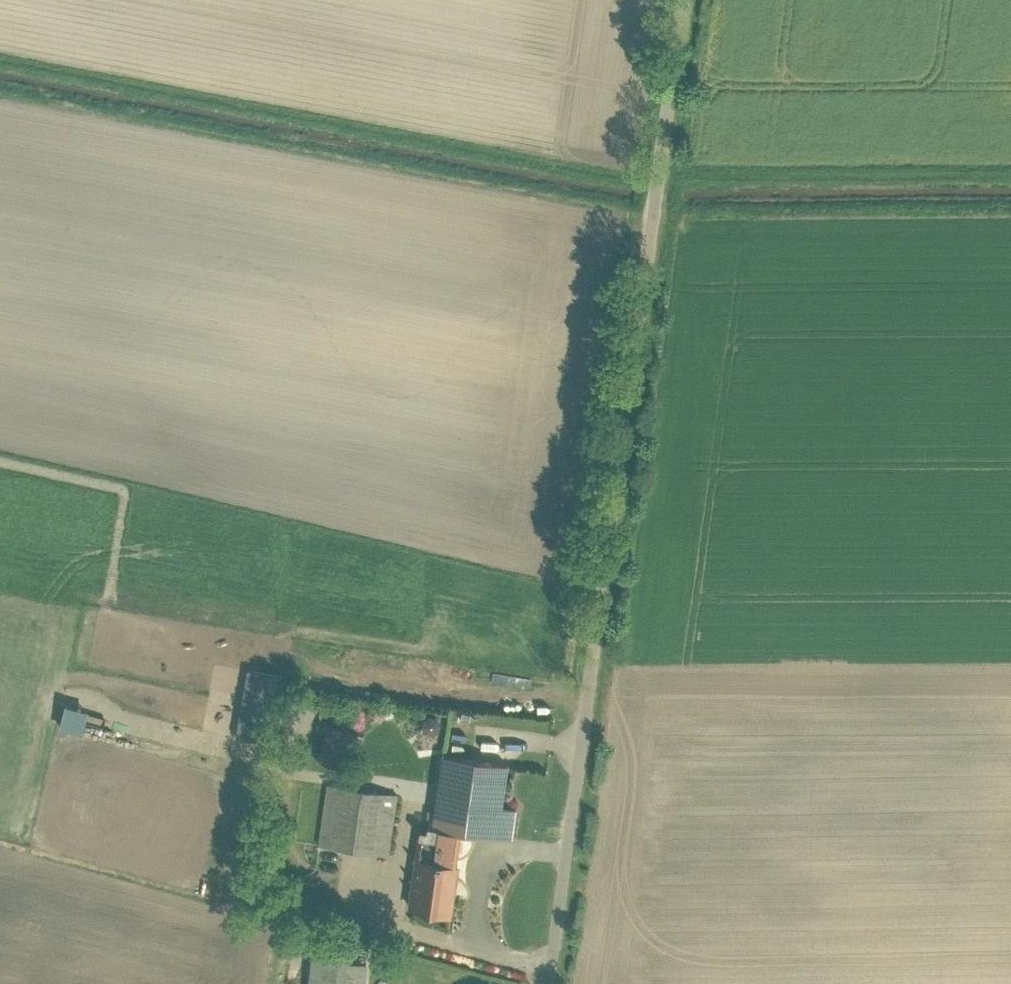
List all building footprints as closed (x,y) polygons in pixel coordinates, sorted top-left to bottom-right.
[(250,666),(244,736),(280,739),(286,670),(250,666)] [(321,758),(357,770),(370,731),(334,719),(321,758)] [(502,760),(435,752),(423,827),(458,830),(509,835),(513,805),(497,803),(502,760)] [(397,790),(325,781),(317,841),(388,850),(397,790)] [(458,830),(423,827),(413,825),(401,908),(447,912),(458,830)] [(305,954),(302,983),(359,983),(361,959),(305,954)]
